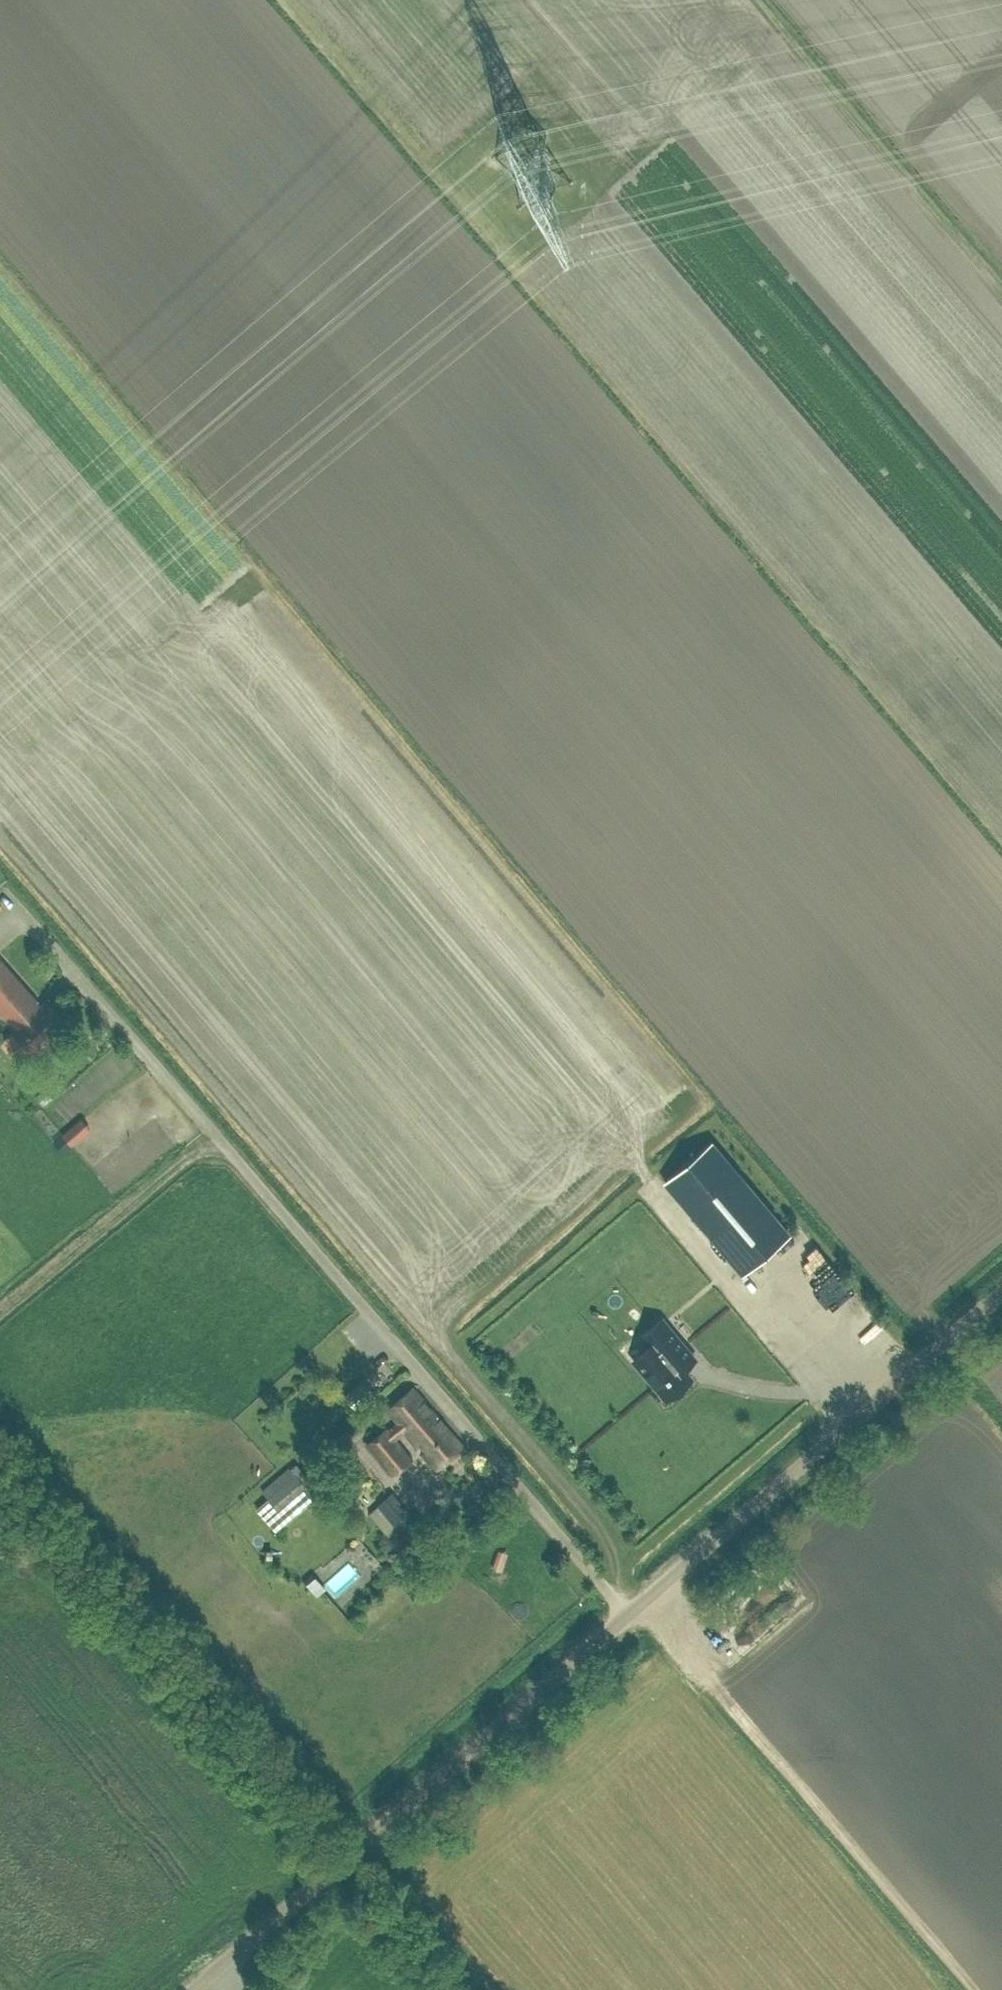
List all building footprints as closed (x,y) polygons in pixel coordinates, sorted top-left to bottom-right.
[(0,959),(0,1008),(11,1020),(15,1017),(20,1023),(12,1029),(34,1053),(66,1024),(45,1000),(37,1007),(33,1001),(35,999),(0,959)] [(788,1234),(710,1142),(665,1181),(742,1272),(788,1234)] [(683,1342),(662,1316),(642,1333),(656,1349),(639,1363),(667,1396),(691,1376),(671,1352),(683,1342)] [(359,1411),(375,1396),(362,1381),(346,1395),(359,1411)] [(435,1468),(463,1445),(412,1385),(384,1408),(396,1422),(386,1431),(383,1428),(365,1443),(391,1474),(410,1458),(397,1442),(406,1434),(420,1450),(423,1448),(429,1455),(426,1458),(435,1468)] [(416,1521),(392,1492),(368,1512),(393,1541),(416,1521)] [(277,1529),(291,1517),(280,1505),(266,1517),(277,1529)] [(508,1546),(495,1547),(497,1563),(510,1562),(508,1546)] [(341,1599),(367,1581),(353,1561),(327,1579),(341,1599)]
